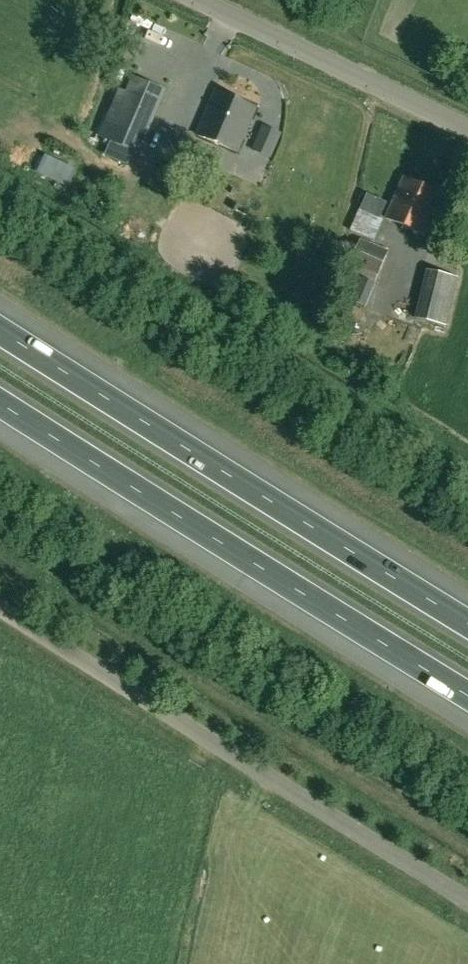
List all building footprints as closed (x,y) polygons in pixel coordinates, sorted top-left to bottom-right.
[(164,90),(134,77),(115,124),(144,136),(164,90)] [(237,151),(256,108),(216,90),(197,134),(237,151)] [(74,169),(52,159),(45,175),(68,184),(74,169)] [(443,194),(404,177),(386,218),(425,235),(443,194)] [(354,232),(373,240),(382,218),(363,210),(354,232)] [(365,307),(379,274),(388,252),(360,240),(351,262),(360,266),(346,299),(365,307)] [(417,319),(444,325),(456,277),(429,270),(417,319)]
